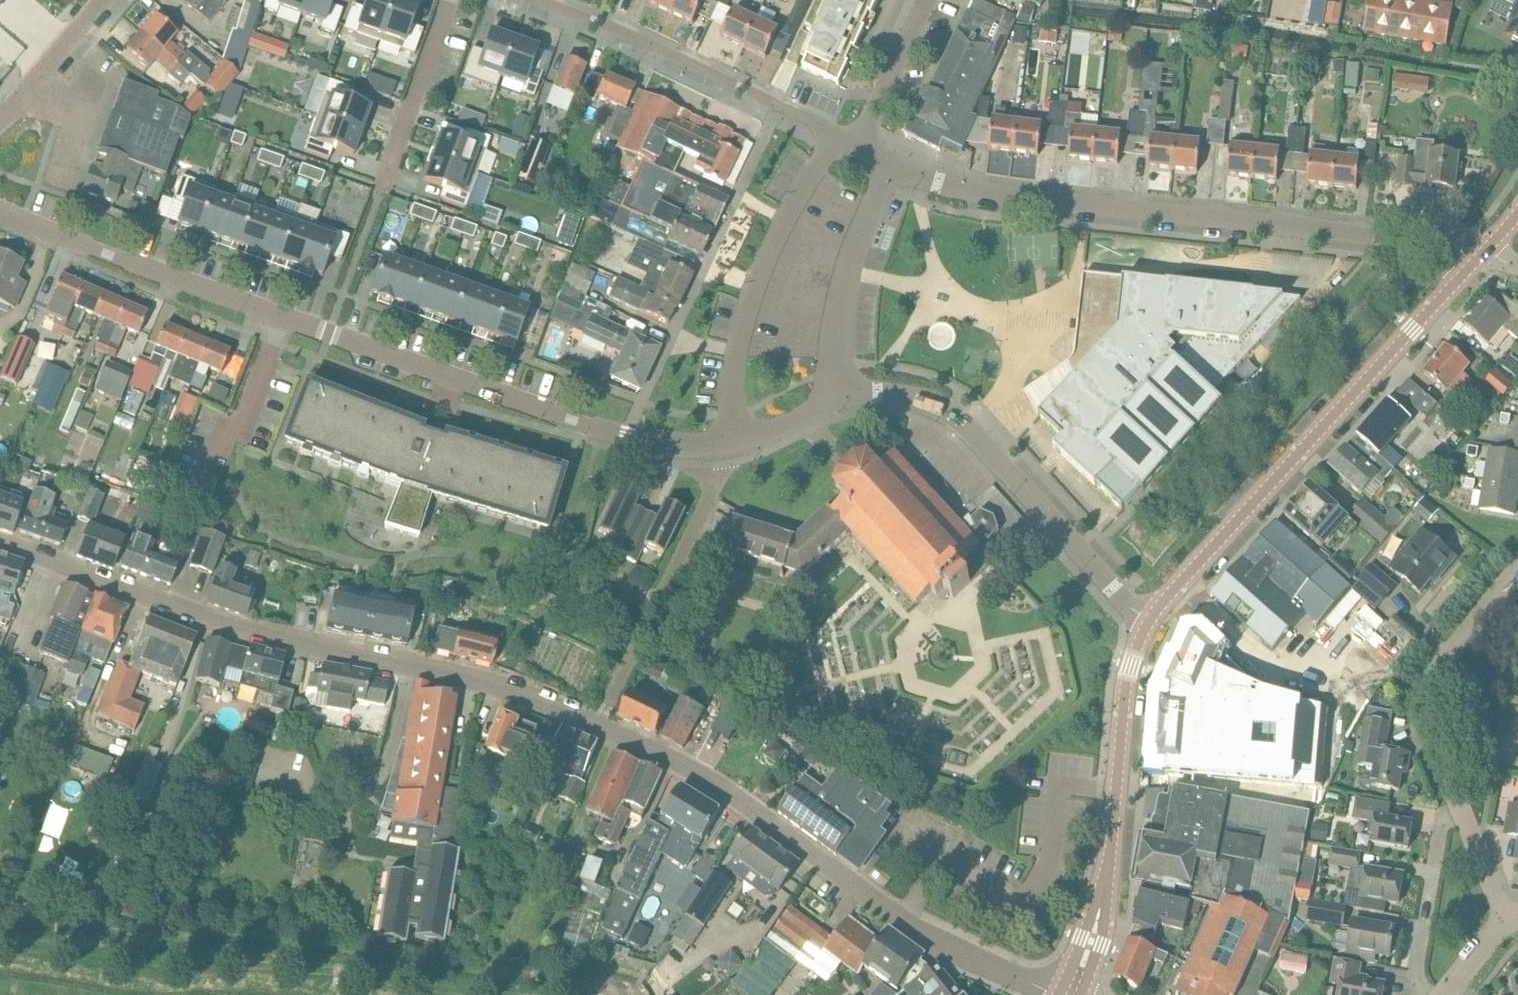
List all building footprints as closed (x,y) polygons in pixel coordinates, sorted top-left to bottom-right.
[(195,12),(209,24),(224,7),(226,0),(181,0),(195,12)] [(242,9),(232,7),(230,13),(225,29),(232,31),(222,60),(224,61),(239,74),(247,51),(248,47),(252,35),(250,34),(260,3),(260,0),(250,0),(250,1),(247,0),(244,0),(242,9)] [(307,0),(267,0),(264,9),(277,14),(280,7),(301,14),(307,0)] [(324,22),(321,30),(334,34),(343,10),(331,6),(333,0),(307,0),(301,14),(324,22)] [(389,16),(394,0),(368,0),(364,9),(353,5),(344,30),(379,42),(389,16)] [(401,50),(414,55),(423,30),(412,26),(419,6),(403,0),(394,0),(389,16),(379,42),(401,50)] [(648,3),(671,14),(677,0),(650,0),(648,3)] [(694,24),(705,0),(677,0),(671,14),(694,24)] [(792,38),(808,4),(799,0),(783,34),(792,38)] [(803,69),(840,86),(849,65),(853,67),(860,52),(856,50),(865,30),(869,32),(877,17),(873,15),(879,0),(835,0),(803,69)] [(806,23),(815,28),(828,0),(816,0),(806,23)] [(968,11),(930,92),(926,90),(906,133),(905,132),(905,133),(932,146),(940,150),(941,149),(940,148),(944,140),(963,149),(978,118),(973,115),(1011,31),(1017,18),(979,0),(973,0),(968,11)] [(1323,24),(1327,0),(1315,0),(1311,22),(1323,24)] [(1454,6),(1453,6),(1454,0),(1429,0),(1428,2),(1419,0),(1369,0),(1364,31),(1446,45),(1454,6)] [(1470,0),(1456,0),(1454,7),(1467,11),(1470,0)] [(1516,10),(1510,23),(1513,24),(1507,37),(1517,43),(1517,0),(1496,0),(1516,10)] [(1342,6),(1330,4),(1326,24),(1338,26),(1342,6)] [(734,9),(721,37),(744,47),(757,20),(734,9)] [(1035,13),(1020,9),(1017,22),(1032,25),(1035,13)] [(177,34),(171,29),(156,16),(141,34),(190,74),(189,75),(191,77),(201,64),(187,52),(184,56),(169,43),(177,34)] [(757,20),(744,47),(766,58),(779,31),(757,20)] [(1015,27),(1013,43),(1026,45),(1028,28),(1015,27)] [(798,66),(802,57),(812,35),(801,30),(787,61),(798,66)] [(1041,30),(1040,43),(1056,45),(1057,32),(1041,30)] [(1109,31),(1108,41),(1122,42),(1123,32),(1109,31)] [(479,70),(501,78),(515,40),(491,32),(484,52),(473,48),(464,72),(477,77),(479,70)] [(252,35),(248,47),(284,60),(289,46),(253,33),(252,35)] [(154,60),(170,73),(168,75),(181,85),(189,75),(190,74),(141,34),(127,51),(148,68),(154,60)] [(538,48),(515,40),(501,78),(523,86),(521,93),(534,97),(543,73),(531,69),(538,48)] [(1230,43),(1228,55),(1247,59),(1249,47),(1230,43)] [(1502,52),(1497,60),(1506,65),(1511,57),(1502,52)] [(324,74),(327,64),(311,59),(310,63),(308,68),(324,74)] [(565,60),(558,79),(555,87),(552,85),(546,100),(569,109),(585,68),(565,60)] [(1334,60),(1333,73),(1344,74),(1345,60),(1334,60)] [(239,74),(224,61),(204,83),(220,97),(239,74)] [(1144,63),(1141,92),(1159,93),(1160,94),(1163,65),(1144,63)] [(1345,63),(1343,87),(1358,88),(1360,64),(1345,63)] [(1366,69),(1365,81),(1379,82),(1379,70),(1366,69)] [(591,74),(582,92),(581,95),(595,102),(597,97),(617,106),(611,120),(607,118),(598,138),(606,142),(603,149),(613,154),(616,147),(617,147),(633,113),(625,109),(635,89),(606,76),(604,80),(591,74)] [(1430,79),(1414,77),(1395,75),(1393,90),(1411,92),(1428,94),(1430,79)] [(330,81),(317,116),(321,117),(362,132),(370,108),(360,105),(350,101),(354,90),(349,88),(334,82),(330,81)] [(1224,81),(1218,121),(1216,146),(1224,147),(1227,121),(1229,122),(1234,82),(1224,81)] [(141,167),(165,176),(179,139),(182,140),(190,120),(176,107),(155,100),(157,95),(142,89),(123,82),(98,151),(99,152),(93,169),(92,169),(84,192),(115,203),(120,190),(132,194),(141,167)] [(230,85),(227,89),(218,114),(232,119),(242,90),(230,85)] [(196,92),(183,107),(193,115),(206,100),(196,92)] [(617,147),(644,160),(631,186),(620,181),(610,202),(622,207),(621,209),(650,222),(673,174),(672,174),(683,151),(698,159),(693,168),(705,174),(703,177),(723,187),(745,141),(731,135),(731,136),(717,129),(718,128),(678,109),(677,111),(643,94),(634,113),(633,113),(617,147)] [(1060,95),(1059,104),(1057,129),(1065,130),(1068,105),(1068,104),(1068,96),(1060,95)] [(981,98),(978,118),(988,120),(991,99),(981,98)] [(1057,129),(1059,104),(1052,103),(1049,128),(1057,129)] [(1131,111),(1128,136),(1136,137),(1139,112),(1131,111)] [(1139,112),(1136,137),(1151,139),(1150,147),(1149,157),(1148,167),(1173,170),(1176,140),(1178,121),(1156,119),(1147,118),(1148,113),(1139,112)] [(1287,153),(1295,154),(1299,115),(1299,114),(1291,113),(1290,128),(1287,153)] [(1072,129),(1071,139),(1068,159),(1093,161),(1097,131),(1098,117),(1082,115),(1081,129),(1072,129)] [(1307,116),(1299,115),(1295,154),(1304,155),(1306,130),(1307,116)] [(317,116),(305,151),(329,160),(333,148),(354,155),(362,132),(321,117),(317,116)] [(993,119),(989,149),(1014,152),(1018,122),(993,119)] [(1216,146),(1218,121),(1210,120),(1207,145),(1216,146)] [(1018,122),(1014,152),(1039,156),(1043,125),(1018,122)] [(219,128),(214,142),(228,147),(233,133),(219,128)] [(433,157),(478,173),(491,138),(466,130),(462,141),(442,134),(433,157)] [(1097,131),(1093,161),(1118,164),(1122,134),(1097,131)] [(235,133),(231,144),(242,148),(246,137),(235,133)] [(1198,172),(1200,153),(1201,142),(1176,140),(1173,170),(1198,172)] [(1349,148),(1348,158),(1335,157),(1332,187),(1357,190),(1360,161),(1375,162),(1377,142),(1367,140),(1366,150),(1349,148)] [(1400,159),(1400,164),(1397,184),(1413,186),(1414,182),(1428,183),(1428,186),(1454,189),(1458,156),(1438,154),(1432,153),(1433,142),(1416,140),(1414,161),(1400,159)] [(534,187),(550,148),(532,141),(517,180),(534,187)] [(1314,145),(1313,154),(1310,154),(1307,184),(1332,187),(1335,157),(1324,156),(1325,146),(1314,145)] [(1252,178),(1256,148),(1231,146),(1227,176),(1252,178)] [(1277,181),(1280,151),(1256,148),(1252,178),(1277,181)] [(258,162),(269,166),(273,155),(262,151),(258,162)] [(284,159),(273,155),(269,166),(280,170),(284,159)] [(478,173),(433,157),(425,181),(445,188),(441,200),(465,209),(478,173)] [(299,177),(310,181),(314,169),(303,166),(299,177)] [(314,169),(310,181),(321,185),(325,173),(314,169)] [(650,222),(621,209),(612,227),(615,229),(616,227),(638,238),(637,239),(663,251),(668,242),(701,257),(713,233),(711,232),(718,218),(719,218),(728,200),(710,192),(673,174),(650,222)] [(216,189),(182,177),(173,201),(185,205),(178,224),(200,232),(212,196),(213,196),(216,189)] [(233,203),(213,196),(212,196),(200,232),(220,239),(233,203)] [(233,203),(220,239),(240,246),(253,210),(256,203),(255,203),(235,196),(233,203)] [(612,227),(621,209),(596,198),(588,216),(612,227)] [(410,217),(421,221),(425,209),(414,206),(410,217)] [(479,220),(497,226),(502,213),(484,207),(479,220)] [(437,213),(425,209),(421,221),(433,225),(437,213)] [(253,210),(240,246),(260,253),(273,217),(253,210)] [(273,217),(260,253),(281,261),(294,224),(296,218),(276,210),(273,217)] [(451,231),(462,235),(466,224),(455,220),(451,231)] [(314,232),(313,232),(294,224),(281,261),(300,268),(301,268),(314,232)] [(301,268),(300,268),(300,269),(314,274),(315,273),(322,275),(329,257),(341,261),(349,237),(316,224),(313,232),(314,232),(301,268)] [(477,228),(466,224),(462,235),(473,239),(477,228)] [(561,227),(556,243),(571,248),(576,232),(561,227)] [(492,246),(503,250),(507,239),(496,235),(492,246)] [(515,246),(526,250),(530,239),(519,235),(515,246)] [(541,243),(530,239),(526,250),(537,254),(541,243)] [(645,274),(639,289),(638,289),(650,294),(649,297),(674,310),(676,311),(693,276),(672,266),(676,257),(663,251),(637,239),(625,264),(645,274)] [(553,247),(548,261),(562,265),(567,252),(553,247)] [(22,296),(27,285),(16,280),(23,264),(0,254),(0,303),(16,310),(22,296)] [(393,301),(406,265),(384,257),(371,293),(379,296),(379,297),(393,302),(394,301),(393,301)] [(568,275),(562,287),(585,297),(596,274),(571,263),(566,274),(568,275)] [(393,301),(394,301),(413,308),(426,272),(406,265),(393,301)] [(426,272),(413,308),(433,315),(446,279),(426,272)] [(1047,376),(1024,390),(1039,416),(1063,438),(1054,447),(1124,512),(1153,480),(1224,404),(1221,402),(1215,396),(1213,394),(1231,375),(1249,356),(1279,323),(1290,311),(1301,299),(1290,298),(1255,294),(1255,292),(1187,285),(1167,282),(1167,284),(1165,284),(1085,275),(1084,275),(1083,284),(1078,329),(1075,352),(1075,353),(1075,354),(1072,360),(1067,365),(1048,376),(1047,376)] [(53,298),(44,317),(56,322),(52,331),(62,335),(67,325),(70,318),(75,307),(84,286),(62,277),(53,298)] [(668,324),(674,310),(649,297),(650,294),(638,289),(639,289),(617,278),(608,296),(668,324)] [(446,279),(433,315),(454,322),(467,286),(446,279)] [(67,325),(62,335),(73,340),(85,311),(96,316),(105,295),(84,286),(75,307),(67,325)] [(474,330),(487,294),(467,286),(454,322),(474,330)] [(578,312),(591,318),(583,334),(623,353),(612,378),(639,391),(658,350),(632,338),(633,336),(600,321),(607,308),(585,297),(562,287),(555,303),(556,303),(554,309),(568,315),(571,310),(578,313),(578,312)] [(487,294),(474,330),(494,337),(507,301),(487,294)] [(126,305),(105,295),(96,316),(104,320),(97,338),(99,339),(110,344),(117,326),(126,305)] [(1517,340),(1517,308),(1503,295),(1502,296),(1503,297),(1496,305),(1486,297),(1464,324),(1490,345),(1504,328),(1517,340)] [(507,301),(494,337),(516,345),(529,309),(507,301)] [(126,305),(117,326),(110,344),(105,354),(114,358),(127,330),(139,335),(148,314),(126,305)] [(175,363),(187,334),(165,325),(153,355),(164,359),(175,363)] [(208,343),(187,334),(175,363),(169,378),(191,387),(196,374),(208,343)] [(23,371),(35,345),(17,337),(0,375),(20,384),(25,372),(23,371)] [(99,339),(95,349),(105,354),(110,344),(99,339)] [(222,373),(223,371),(230,352),(208,343),(196,374),(205,378),(209,368),(222,373)] [(1424,373),(1440,386),(1448,392),(1449,391),(1458,400),(1473,382),(1463,373),(1470,365),(1446,346),(1424,373)] [(1503,366),(1517,377),(1517,375),(1517,361),(1511,355),(1503,366)] [(128,386),(148,394),(160,365),(140,357),(128,386)] [(107,363),(95,391),(120,401),(132,373),(107,363)] [(56,400),(68,372),(49,364),(37,391),(56,400)] [(1494,368),(1484,380),(1503,396),(1513,384),(1494,368)] [(84,372),(79,383),(89,387),(93,376),(84,372)] [(1409,379),(1397,393),(1412,406),(1426,418),(1438,404),(1424,392),(1409,379)] [(213,384),(208,397),(224,403),(229,391),(213,384)] [(465,442),(448,437),(446,436),(445,441),(420,433),(422,429),(418,427),(403,422),(402,423),(393,419),(393,418),(375,411),(374,412),(365,409),(365,407),(347,400),(346,401),(337,398),(337,396),(307,384),(285,443),(330,460),(333,455),(343,459),(341,464),(358,471),(361,466),(371,470),(369,475),(386,482),(389,477),(402,482),(400,488),(385,527),(418,537),(430,497),(448,502),(448,500),(458,503),(458,505),(477,511),(477,509),(487,512),(486,514),(505,520),(506,518),(516,521),(515,523),(546,532),(564,472),(542,465),(535,463),(533,463),(531,468),(521,465),(523,459),(504,454),(503,460),(492,456),(494,451),(476,445),(474,451),(463,448),(465,442)] [(132,390),(122,412),(135,418),(144,395),(132,390)] [(182,393),(176,407),(192,414),(198,399),(182,393)] [(1357,436),(1380,457),(1412,421),(1389,400),(1357,436)] [(158,402),(155,410),(169,416),(173,407),(158,402)] [(63,426),(88,432),(92,414),(68,408),(63,426)] [(118,413),(113,424),(131,431),(135,420),(118,413)] [(1502,414),(1501,422),(1509,424),(1511,416),(1502,414)] [(78,430),(66,458),(81,464),(85,454),(96,459),(104,441),(78,430)] [(1395,469),(1392,467),(1380,457),(1357,436),(1330,466),(1361,494),(1363,493),(1370,500),(1385,483),(1384,482),(1395,469)] [(1484,479),(1517,485),(1517,455),(1489,450),(1484,479)] [(735,519),(726,547),(725,550),(744,556),(803,575),(850,531),(918,603),(932,590),(938,595),(945,588),(954,598),(971,583),(962,573),(970,566),(965,561),(979,547),(978,546),(982,537),(990,541),(1000,532),(994,518),(981,512),(971,521),(975,529),(966,533),(894,455),(879,468),(869,457),(857,460),(840,475),(837,486),(847,498),(833,510),(829,506),(795,538),(735,519)] [(1462,457),(1453,468),(1463,476),(1472,466),(1462,457)] [(132,467),(124,488),(146,496),(154,475),(132,467)] [(60,546),(66,527),(47,520),(55,498),(51,497),(58,478),(41,473),(27,513),(21,532),(60,546)] [(1467,479),(1465,487),(1474,490),(1476,481),(1467,479)] [(1484,479),(1479,509),(1515,515),(1517,495),(1517,485),(1484,479)] [(623,482),(614,500),(600,529),(618,538),(611,552),(636,564),(645,546),(663,555),(684,512),(665,502),(657,518),(634,507),(642,491),(623,482)] [(1285,515),(1300,529),(1321,547),(1340,526),(1345,531),(1353,522),(1311,485),(1285,515)] [(103,497),(88,491),(77,516),(92,523),(103,497)] [(13,534),(23,504),(0,496),(0,530),(13,534)] [(1382,541),(1394,526),(1402,516),(1393,508),(1384,518),(1359,497),(1346,512),(1382,541)] [(1423,498),(1415,508),(1431,521),(1439,511),(1423,498)] [(131,501),(126,516),(148,524),(153,510),(131,501)] [(1292,536),(1278,523),(1277,523),(1212,596),(1213,597),(1273,650),(1287,635),(1307,613),(1318,624),(1351,588),(1346,583),(1325,566),(1292,536)] [(88,526),(84,538),(77,556),(112,570),(123,540),(88,526)] [(191,568),(212,575),(225,539),(201,530),(193,552),(196,554),(191,568)] [(1456,559),(1441,546),(1422,530),(1410,545),(1414,548),(1395,571),(1421,593),(1440,570),(1444,573),(1456,559)] [(170,586),(177,568),(178,566),(150,555),(154,546),(134,538),(129,550),(122,568),(170,586)] [(249,551),(244,565),(256,569),(260,555),(249,551)] [(1336,554),(1325,566),(1346,583),(1353,576),(1356,573),(1336,554)] [(18,582),(24,563),(0,555),(0,616),(6,618),(13,595),(18,582)] [(717,561),(713,573),(722,575),(725,563),(717,561)] [(1358,580),(1358,581),(1359,582),(1383,602),(1385,603),(1399,586),(1372,564),(1358,580)] [(211,596),(210,595),(209,597),(210,597),(208,603),(246,617),(248,609),(252,598),(253,595),(231,587),(236,573),(221,567),(211,596)] [(82,677),(86,668),(90,658),(105,664),(127,609),(96,596),(95,598),(88,595),(89,593),(65,583),(50,619),(54,620),(40,654),(64,664),(61,670),(82,677)] [(328,628),(327,630),(347,634),(356,589),(336,585),(328,628)] [(356,589),(347,634),(367,638),(376,593),(356,589)] [(376,593),(367,638),(387,642),(396,597),(376,593)] [(305,594),(303,602),(316,604),(317,596),(305,594)] [(396,597),(387,642),(406,646),(407,644),(415,601),(396,597)] [(177,687),(197,636),(150,618),(130,668),(120,664),(112,682),(99,717),(136,732),(146,707),(130,701),(141,673),(177,687)] [(433,651),(491,665),(497,642),(465,634),(466,630),(460,629),(459,635),(438,630),(433,651)] [(219,687),(224,668),(243,673),(246,662),(249,650),(208,639),(196,681),(219,687)] [(250,646),(249,650),(246,662),(243,673),(239,688),(250,692),(250,691),(275,697),(271,711),(287,716),(295,684),(279,680),(286,655),(250,646)] [(691,677),(645,656),(644,655),(638,670),(662,681),(660,685),(682,696),(691,677)] [(19,669),(0,663),(0,689),(11,693),(19,669)] [(311,675),(309,689),(309,690),(318,691),(317,694),(329,696),(327,709),(350,713),(352,700),(385,706),(389,683),(369,679),(370,673),(323,664),(321,676),(311,675)] [(23,667),(11,702),(32,709),(34,705),(48,710),(50,704),(36,699),(44,674),(23,667)] [(101,675),(89,671),(75,705),(87,710),(101,675)] [(1264,718),(1281,728),(1287,732),(1316,689),(1288,671),(1287,671),(1292,675),(1285,686),(1280,683),(1279,684),(1284,687),(1264,718)] [(386,795),(396,798),(397,795),(439,802),(435,832),(430,862),(426,861),(423,864),(422,867),(424,871),(428,871),(427,879),(389,872),(378,939),(405,943),(407,928),(418,930),(416,938),(443,942),(459,849),(455,849),(461,809),(459,809),(462,792),(441,789),(456,699),(425,694),(427,685),(416,683),(406,740),(402,739),(397,757),(386,795)] [(619,718),(638,726),(649,701),(631,692),(619,718)] [(1382,697),(1380,706),(1393,708),(1394,699),(1382,697)] [(682,700),(672,720),(662,737),(684,749),(693,731),(703,711),(682,700)] [(649,701),(638,726),(656,734),(667,709),(649,701)] [(1151,749),(1171,751),(1175,751),(1175,742),(1180,743),(1182,722),(1191,723),(1192,705),(1175,704),(1156,701),(1151,739),(1152,739),(1151,749)] [(498,726),(494,739),(493,739),(492,743),(489,750),(506,757),(506,756),(525,763),(529,752),(532,754),(537,741),(534,740),(539,728),(519,720),(516,713),(510,711),(504,715),(503,715),(500,722),(498,726)] [(278,722),(272,741),(280,744),(287,725),(278,722)] [(564,728),(557,746),(551,758),(569,766),(564,775),(569,777),(560,798),(575,805),(585,783),(581,781),(598,742),(564,728)] [(773,740),(762,755),(777,765),(787,751),(773,740)] [(74,745),(60,784),(99,799),(114,760),(74,745)] [(812,745),(801,759),(815,770),(826,756),(812,745)] [(144,758),(130,796),(149,803),(163,765),(155,762),(159,750),(149,746),(145,758),(144,758)] [(1371,786),(1380,787),(1399,791),(1404,762),(1409,763),(1410,755),(1369,747),(1365,767),(1374,769),(1371,786)] [(616,823),(643,763),(615,751),(607,769),(588,811),(616,823)] [(737,761),(734,767),(742,773),(746,768),(737,761)] [(642,820),(663,774),(664,772),(643,763),(616,823),(614,829),(602,824),(596,838),(616,847),(621,835),(631,815),(642,820)] [(799,767),(794,774),(801,779),(806,772),(799,767)] [(806,777),(791,797),(779,813),(836,855),(841,849),(859,863),(898,811),(882,799),(849,774),(840,768),(824,789),(806,777)] [(232,778),(228,793),(239,795),(243,781),(232,778)] [(686,867),(694,854),(711,828),(722,811),(681,786),(662,817),(653,812),(644,830),(611,900),(613,901),(598,948),(628,959),(631,951),(615,945),(618,937),(623,939),(639,901),(662,853),(686,867)] [(1305,846),(1305,843),(1307,833),(1312,810),(1194,791),(1175,787),(1172,801),(1164,799),(1157,837),(1145,835),(1145,834),(1144,833),(1135,881),(1137,881),(1137,880),(1144,882),(1143,888),(1201,904),(1214,907),(1220,908),(1227,892),(1273,914),(1290,922),(1303,857),(1305,846)] [(396,798),(386,795),(381,812),(394,815),(392,825),(435,832),(439,802),(397,795),(396,798)] [(1390,805),(1371,802),(1357,800),(1354,820),(1373,823),(1370,843),(1388,846),(1408,849),(1413,822),(1388,818),(1390,805)] [(1510,805),(1505,835),(1517,838),(1517,807),(1510,805)] [(1314,823),(1311,840),(1327,842),(1329,825),(1314,823)] [(526,826),(521,839),(537,845),(542,833),(526,826)] [(731,855),(734,858),(727,869),(747,884),(776,845),(751,827),(731,855)] [(800,863),(776,845),(747,884),(754,889),(758,888),(758,891),(765,896),(772,895),(777,889),(780,891),(800,863)] [(1305,846),(1303,857),(1311,858),(1312,847),(1305,846)] [(561,850),(555,874),(570,879),(577,854),(561,850)] [(1359,855),(1333,850),(1330,865),(1356,870),(1359,855)] [(692,875),(703,882),(716,861),(705,854),(692,875)] [(596,887),(605,863),(590,858),(582,882),(596,887)] [(1365,868),(1362,892),(1347,890),(1344,907),(1385,914),(1387,902),(1398,904),(1404,875),(1384,871),(1365,868)] [(673,936),(675,937),(671,943),(686,953),(690,947),(691,948),(732,884),(716,873),(697,901),(696,900),(689,911),(673,936)] [(1133,925),(1135,926),(1155,933),(1159,924),(1184,930),(1189,914),(1193,915),(1197,916),(1201,904),(1143,888),(1142,888),(1133,925)] [(1279,947),(1284,935),(1287,929),(1290,922),(1273,914),(1227,892),(1220,908),(1214,907),(1192,956),(1176,991),(1185,994),(1235,994),(1256,951),(1274,960),(1279,947)] [(680,905),(689,911),(696,900),(687,894),(680,905)] [(328,897),(317,905),(325,916),(335,908),(328,897)] [(1311,904),(1308,921),(1341,926),(1344,909),(1311,904)] [(880,942),(848,918),(825,949),(857,974),(880,942)] [(811,940),(783,919),(775,929),(803,950),(811,940)] [(1394,928),(1375,924),(1353,921),(1346,961),(1373,966),(1375,954),(1389,956),(1394,928)] [(637,923),(628,941),(644,948),(652,930),(637,923)] [(1135,926),(1114,977),(1140,989),(1152,960),(1165,965),(1167,961),(1169,955),(1150,948),(1155,933),(1135,926)] [(898,991),(921,961),(925,955),(890,929),(880,942),(857,974),(859,975),(865,967),(898,991)] [(1291,936),(1284,935),(1279,947),(1289,949),(1291,936)] [(715,958),(724,977),(743,968),(734,949),(715,958)] [(1280,970),(1306,974),(1309,957),(1283,953),(1280,970)] [(1385,984),(1358,979),(1360,966),(1336,962),(1332,983),(1341,985),(1339,994),(1383,994),(1385,984)] [(936,963),(921,976),(901,994),(900,994),(962,994),(936,963)] [(663,987),(650,969),(637,979),(648,994),(652,994),(663,987)] [(1325,994),(1333,994),(1334,988),(1326,986),(1325,994)]
